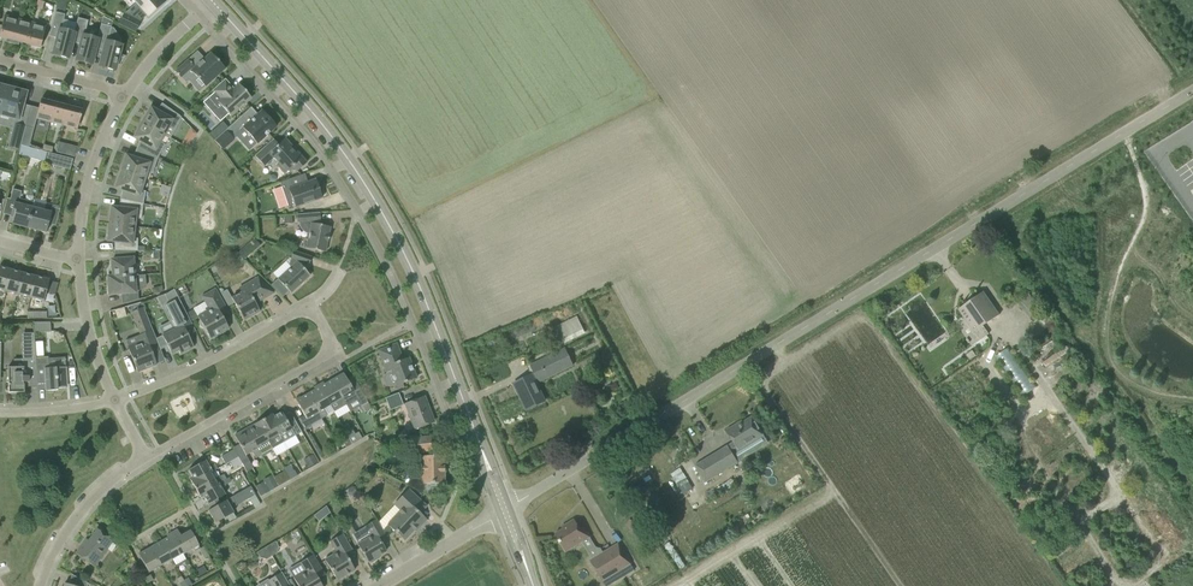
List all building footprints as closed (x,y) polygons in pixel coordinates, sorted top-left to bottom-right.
[(35,8),(42,10),(44,2),(37,0),(35,8)] [(140,6),(129,16),(124,14),(119,24),(135,32),(140,22),(139,22),(147,14),(148,15),(152,12),(152,11),(154,10),(154,9),(156,8),(157,8),(156,7),(158,6),(159,6),(159,5),(164,1),(164,0),(135,0),(140,6)] [(68,58),(72,42),(73,33),(60,30),(64,15),(55,12),(49,36),(57,38),(53,54),(68,58)] [(18,19),(4,16),(0,32),(0,37),(7,39),(6,42),(9,42),(9,43),(12,44),(18,19)] [(91,64),(95,48),(97,39),(84,36),(88,21),(77,18),(73,33),(72,42),(80,44),(76,60),(91,64)] [(27,44),(33,23),(18,19),(12,44),(15,44),(18,45),(18,42),(27,44)] [(46,33),(47,30),(45,29),(46,26),(33,23),(27,44),(40,48),(43,36),(45,36),(45,33),(46,33)] [(97,39),(95,48),(103,50),(99,66),(114,70),(116,64),(119,65),(124,58),(118,56),(121,45),(107,42),(111,27),(101,24),(97,39)] [(175,71),(181,78),(181,77),(186,83),(192,77),(196,81),(198,79),(205,87),(225,69),(210,53),(196,65),(195,64),(193,65),(188,59),(175,71)] [(215,93),(203,102),(219,120),(227,113),(230,116),(251,98),(239,84),(233,90),(224,79),(212,90),(215,93)] [(26,92),(15,89),(16,87),(8,85),(8,87),(6,87),(0,109),(0,115),(19,120),(26,92)] [(35,118),(49,122),(55,100),(52,99),(49,98),(49,101),(40,99),(35,118)] [(49,122),(63,126),(69,103),(55,100),(49,122)] [(69,103),(63,126),(77,129),(82,110),(74,108),(74,105),(72,104),(69,103)] [(146,118),(143,123),(164,134),(169,125),(175,128),(181,118),(179,115),(162,103),(156,111),(150,107),(145,117),(146,118)] [(243,128),(257,144),(276,126),(262,110),(248,123),(241,116),(228,128),(234,136),(243,128)] [(140,141),(136,149),(157,158),(165,145),(160,142),(164,134),(143,123),(140,128),(139,127),(133,137),(140,141)] [(20,145),(25,127),(15,124),(9,147),(19,150),(20,145)] [(28,147),(33,129),(25,127),(20,145),(28,147)] [(228,128),(216,139),(223,147),(234,136),(228,128)] [(186,137),(181,144),(188,148),(192,141),(186,137)] [(276,165),(284,174),(292,167),(297,171),(306,163),(296,152),(295,153),(289,148),(291,146),(284,138),(278,144),(273,139),(254,156),(263,166),(273,157),(278,163),(276,165)] [(57,152),(63,153),(65,147),(58,145),(57,152)] [(22,153),(34,156),(36,150),(24,147),(22,153)] [(124,166),(122,172),(144,179),(147,171),(152,173),(157,159),(157,158),(136,149),(132,157),(125,155),(122,166),(124,166)] [(43,163),(44,163),(58,167),(61,156),(46,152),(43,163)] [(122,190),(120,199),(143,204),(146,191),(141,190),(144,179),(122,172),(120,178),(118,177),(115,188),(122,190)] [(288,207),(294,205),(295,208),(322,198),(321,196),(323,195),(321,188),(318,189),(315,179),(303,183),(300,175),(280,182),(288,207)] [(12,224),(29,228),(34,208),(32,208),(33,205),(24,203),(25,200),(19,199),(21,191),(12,189),(10,200),(14,201),(10,217),(13,218),(12,224)] [(111,218),(111,224),(134,227),(135,218),(141,218),(143,204),(120,199),(118,208),(111,207),(110,218),(111,218)] [(34,208),(29,228),(46,233),(48,224),(55,226),(59,209),(52,207),(50,212),(34,208)] [(306,248),(313,249),(325,252),(327,242),(328,242),(329,235),(328,235),(330,227),(316,224),(316,222),(320,221),(319,213),(296,214),(297,223),(301,223),(302,227),(305,230),(309,232),(306,248)] [(114,242),(114,251),(134,251),(137,251),(137,247),(137,238),(133,238),(134,227),(111,224),(110,230),(108,230),(107,241),(114,242)] [(238,252),(243,258),(260,245),(255,239),(238,252)] [(309,265),(312,256),(293,250),(290,259),(293,260),(296,262),(277,279),(290,293),(310,275),(304,269),(308,265),(309,265)] [(108,271),(108,277),(136,275),(134,251),(114,251),(118,251),(118,260),(111,260),(112,267),(110,268),(109,269),(108,271)] [(236,253),(231,257),(240,267),(245,262),(236,253)] [(6,291),(11,270),(0,267),(0,290),(6,291)] [(6,291),(18,295),(24,273),(11,270),(6,291)] [(18,295),(31,298),(36,276),(24,273),(18,295)] [(108,277),(109,294),(121,293),(122,304),(139,299),(138,290),(145,285),(144,274),(136,275),(108,277)] [(36,276),(31,298),(43,301),(49,279),(36,276)] [(231,298),(238,309),(244,320),(260,311),(255,303),(273,293),(258,277),(244,285),(246,289),(231,298)] [(197,316),(199,320),(199,321),(198,323),(200,327),(203,328),(204,328),(210,339),(229,328),(221,316),(228,312),(215,288),(201,296),(207,307),(205,308),(206,311),(197,316)] [(958,321),(964,329),(969,325),(980,340),(989,334),(983,326),(999,315),(983,292),(958,309),(963,317),(958,321)] [(175,328),(161,334),(171,354),(178,350),(180,354),(194,347),(188,336),(196,331),(190,321),(186,313),(181,304),(167,312),(175,328)] [(152,353),(160,350),(143,307),(131,311),(144,343),(128,349),(137,372),(156,364),(152,353)] [(193,309),(186,313),(190,321),(197,317),(193,309)] [(554,327),(563,344),(585,334),(577,316),(554,327)] [(33,323),(34,333),(51,332),(50,322),(33,323)] [(7,370),(6,370),(6,382),(8,382),(8,393),(24,392),(24,385),(28,385),(28,373),(32,373),(36,373),(35,357),(34,342),(22,343),(22,360),(22,367),(15,367),(7,367),(7,370)] [(378,350),(382,361),(386,373),(390,371),(396,386),(417,378),(409,357),(402,359),(396,343),(378,350)] [(564,348),(538,361),(547,378),(573,366),(564,348)] [(972,351),(966,355),(970,361),(976,356),(972,351)] [(48,357),(35,357),(36,373),(37,384),(45,384),(46,391),(57,390),(57,388),(65,388),(64,379),(66,378),(65,367),(48,368),(48,357)] [(343,373),(331,380),(346,405),(357,398),(365,412),(371,408),(354,377),(348,381),(343,373)] [(521,398),(526,410),(545,401),(532,375),(516,383),(522,397),(521,398)] [(323,382),(318,385),(330,405),(329,405),(333,412),(346,405),(331,380),(324,384),(323,382)] [(315,389),(307,394),(321,418),(327,415),(323,409),(329,405),(330,405),(318,385),(313,387),(315,389)] [(385,398),(390,410),(403,405),(398,393),(385,398)] [(321,418),(307,394),(296,400),(304,415),(298,419),(305,430),(311,427),(310,425),(321,418)] [(405,404),(415,429),(433,422),(424,397),(405,404)] [(283,442),(301,432),(290,412),(284,416),(281,412),(273,417),(272,414),(268,416),(283,442)] [(268,416),(257,422),(272,449),(283,442),(268,416)] [(726,430),(733,442),(695,466),(705,482),(738,462),(732,453),(762,434),(758,427),(752,416),(738,425),(737,423),(726,430)] [(247,431),(261,455),(272,449),(257,422),(254,424),(246,428),(248,431),(247,431)] [(246,428),(234,435),(245,455),(252,451),(255,458),(261,455),(247,431),(248,431),(246,428)] [(362,438),(358,432),(355,434),(351,428),(345,432),(349,438),(352,444),(362,438)] [(415,473),(408,473),(407,473),(406,474),(405,474),(404,475),(403,476),(403,477),(403,478),(403,480),(404,481),(404,482),(405,483),(406,483),(407,484),(408,484),(444,483),(443,455),(433,456),(430,436),(410,438),(412,453),(415,453),(415,473)] [(352,444),(349,438),(343,441),(346,447),(352,444)] [(366,465),(373,467),(381,443),(374,441),(366,465)] [(234,449),(227,453),(231,460),(238,457),(234,449)] [(231,460),(227,453),(221,457),(225,464),(231,460)] [(314,455),(305,460),(310,468),(319,463),(314,455)] [(241,462),(246,472),(253,468),(247,458),(241,462)] [(190,479),(192,483),(210,473),(212,472),(217,469),(214,464),(209,467),(205,460),(188,470),(193,478),(190,479)] [(679,460),(674,464),(677,468),(682,463),(679,460)] [(283,468),(285,472),(290,480),(297,476),(290,464),(283,468)] [(290,480),(285,472),(276,477),(281,484),(290,480)] [(192,483),(198,494),(223,480),(221,475),(214,479),(210,473),(192,483)] [(223,480),(198,494),(200,498),(203,496),(208,504),(225,495),(221,488),(226,485),(223,480)] [(263,483),(255,488),(260,496),(269,492),(263,483)] [(237,494),(231,497),(234,502),(236,505),(249,498),(254,495),(255,494),(250,486),(237,494)] [(419,527),(426,520),(420,513),(419,513),(416,511),(423,504),(408,489),(397,502),(403,508),(388,524),(404,540),(415,529),(413,528),(416,525),(419,527)] [(254,495),(249,498),(254,508),(260,505),(254,495)] [(229,505),(234,502),(231,497),(226,500),(229,505)] [(208,510),(215,523),(233,513),(229,505),(226,500),(208,510)] [(371,536),(358,545),(368,562),(386,551),(379,540),(386,536),(380,526),(376,519),(365,526),(371,536)] [(562,529),(555,534),(565,552),(589,537),(583,527),(580,529),(574,520),(561,527),(562,529)] [(75,553),(85,560),(94,567),(113,540),(97,529),(88,541),(86,539),(75,553)] [(190,530),(178,537),(186,552),(198,545),(190,530)] [(167,537),(163,540),(173,558),(182,553),(183,554),(186,552),(178,537),(175,539),(171,532),(166,535),(167,537)] [(354,570),(346,556),(354,552),(342,534),(330,541),(336,551),(332,553),(333,555),(325,560),(337,580),(354,570)] [(163,540),(150,547),(161,565),(173,558),(163,540)] [(275,541),(266,546),(272,556),(277,552),(279,546),(275,541)] [(589,561),(602,581),(631,564),(618,543),(589,561)] [(266,546),(257,552),(260,558),(266,559),(272,556),(266,546)] [(161,565),(150,547),(138,554),(148,572),(161,565)] [(298,585),(322,585),(318,579),(325,575),(319,564),(313,554),(299,562),(304,571),(293,578),(298,585)] [(203,566),(195,571),(198,576),(206,572),(203,566)] [(281,572),(278,574),(267,580),(271,585),(290,585),(281,572)] [(144,578),(147,583),(153,579),(150,575),(144,578)]
